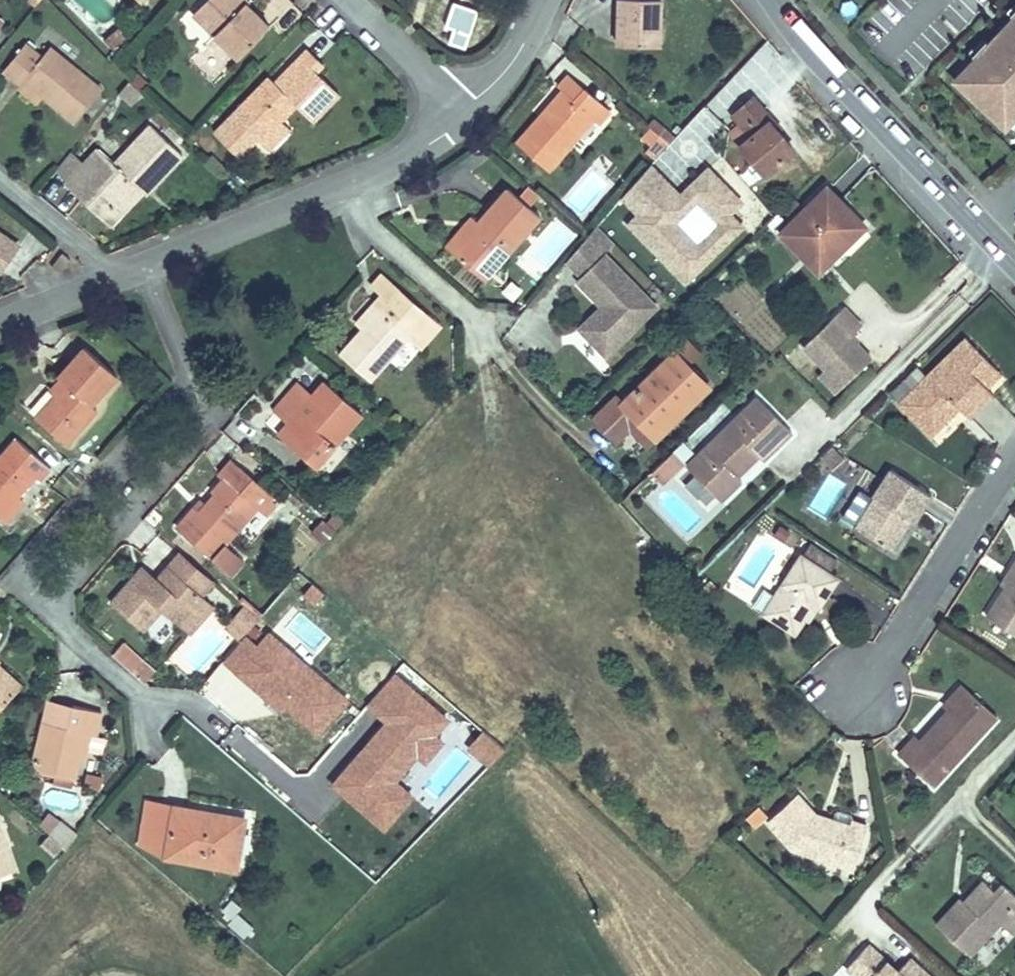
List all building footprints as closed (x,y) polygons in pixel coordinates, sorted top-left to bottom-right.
[(269,27),(242,0),(206,0),(193,14),(239,58),(269,27)] [(661,0),(619,0),(617,45),(659,46),(661,0)] [(1014,14),(1014,2),(1006,11),(1012,17),(1014,14)] [(454,5),(452,29),(472,30),(473,6),(454,5)] [(1000,120),(1014,103),(1014,14),(1012,17),(988,43),(974,58),(953,80),(998,122),(1000,120)] [(974,58),(988,43),(981,38),(968,52),(974,58)] [(102,89),(50,47),(41,57),(25,44),(3,71),(20,85),(25,80),(43,95),(75,122),(102,89)] [(280,122),(296,105),(313,122),(339,95),(316,72),(323,64),(307,49),(288,69),(292,72),(278,86),(274,83),(268,77),(214,133),(239,157),(256,139),(249,132),(259,122),(269,133),(280,122)] [(278,86),(292,72),(288,69),(274,83),(278,86)] [(585,89),(569,75),(559,87),(563,91),(575,101),(585,89)] [(43,95),(25,80),(20,85),(39,100),(43,95)] [(126,102),(136,89),(129,82),(119,94),(126,102)] [(130,105),(140,92),(136,89),(126,102),(130,105)] [(548,170),(593,118),(598,123),(609,110),(585,89),(575,101),(563,91),(545,112),(549,115),(543,121),(539,118),(517,144),(548,170)] [(728,132),(765,174),(794,149),(778,130),(771,123),(774,121),(753,98),(733,115),(740,122),(728,132)] [(1000,120),(1012,132),(1014,128),(1014,103),(1000,120)] [(543,121),(549,115),(545,112),(539,118),(543,121)] [(671,134),(656,120),(650,127),(651,128),(665,140),(671,134)] [(780,128),(774,121),(771,123),(778,130),(780,128)] [(268,150),(288,130),(280,122),(269,133),(259,122),(249,132),(256,139),(268,150)] [(698,153),(715,135),(702,122),(678,146),(680,148),(684,152),(687,156),(694,149),(698,153)] [(142,190),(149,183),(153,187),(182,155),(151,125),(114,164),(98,148),(84,163),(71,152),(57,169),(56,170),(68,180),(66,182),(84,199),(92,190),(118,215),(142,190)] [(645,142),(654,131),(651,128),(642,138),(645,142)] [(669,144),(675,137),(672,134),(671,134),(665,140),(669,144)] [(668,144),(665,141),(659,135),(650,145),(656,151),(660,154),(668,144)] [(660,154),(656,151),(650,145),(645,151),(651,157),(654,159),(660,154)] [(680,156),(676,152),(668,160),(661,168),(669,175),(684,160),(680,156)] [(146,194),(153,187),(149,183),(142,190),(146,194)] [(858,219),(827,186),(779,233),(819,273),(835,256),(828,249),(858,219)] [(484,280),(540,216),(507,188),(478,222),(477,223),(480,226),(455,255),(484,280)] [(118,215),(92,190),(84,199),(111,223),(118,215)] [(658,237),(667,228),(652,212),(638,198),(620,215),(630,225),(639,217),(648,227),(658,237)] [(792,198),(782,208),(789,216),(800,205),(792,198)] [(661,221),(669,213),(661,204),(652,212),(661,221)] [(455,255),(480,226),(477,223),(478,222),(473,217),(447,247),(455,255)] [(639,217),(630,225),(640,235),(648,227),(639,217)] [(866,226),(858,219),(828,249),(835,256),(866,226)] [(587,237),(604,253),(614,244),(596,226),(587,237)] [(16,244),(0,233),(0,269),(16,244)] [(657,307),(587,237),(566,261),(581,276),(577,280),(602,306),(603,307),(607,304),(613,310),(587,336),(606,356),(657,307)] [(66,264),(70,259),(62,253),(52,267),(58,272),(65,263),(66,264)] [(362,327),(379,308),(382,310),(389,302),(387,299),(396,289),(381,275),(371,286),(382,295),(357,323),(362,327)] [(371,382),(410,338),(422,348),(441,328),(396,289),(387,299),(389,302),(382,310),(379,308),(362,327),(339,354),(371,382)] [(797,348),(840,390),(876,353),(854,332),(865,322),(843,301),(797,348)] [(587,336),(613,310),(607,304),(603,307),(602,306),(579,328),(587,336)] [(899,404),(913,418),(924,418),(936,430),(949,417),(953,413),(951,411),(957,405),(969,417),(993,393),(987,387),(991,382),(987,378),(997,369),(966,337),(899,404)] [(616,397),(594,419),(616,441),(630,426),(640,416),(659,435),(708,386),(687,364),(698,352),(685,340),(622,403),(616,397)] [(90,404),(116,375),(85,347),(59,377),(61,379),(66,383),(58,393),(36,418),(65,443),(96,409),(90,404)] [(798,347),(786,359),(806,378),(818,367),(798,347)] [(1001,373),(997,369),(987,378),(991,382),(1001,373)] [(58,393),(66,383),(61,379),(52,388),(58,393)] [(315,468),(361,414),(324,382),(297,413),(306,422),(287,443),(315,468)] [(687,466),(717,497),(738,476),(759,456),(763,460),(791,432),(758,397),(687,466)] [(953,413),(959,408),(957,405),(951,411),(953,413)] [(287,443),(306,422),(297,413),(278,435),(287,443)] [(649,445),(659,435),(640,416),(630,426),(649,445)] [(913,418),(931,436),(936,430),(924,418),(913,418)] [(36,478),(39,481),(50,469),(15,438),(0,455),(0,518),(0,519),(19,497),(36,478)] [(683,441),(672,452),(682,462),(693,452),(683,441)] [(672,452),(665,459),(675,470),(682,462),(672,452)] [(224,480),(237,465),(230,459),(218,473),(224,479),(223,479),(224,480)] [(665,459),(651,473),(661,484),(675,470),(665,459)] [(225,544),(257,508),(266,517),(279,502),(237,465),(224,480),(223,479),(212,492),(216,495),(207,505),(200,512),(194,507),(177,527),(231,575),(244,561),(225,544)] [(913,523),(931,495),(890,469),(854,526),(890,549),(905,527),(900,523),(904,516),(908,519),(909,519),(909,520),(913,523)] [(828,516),(844,481),(827,474),(811,509),(828,516)] [(742,481),(738,476),(717,497),(721,501),(742,481)] [(5,523),(23,501),(19,497),(0,519),(5,523)] [(207,505),(201,500),(194,507),(200,512),(207,505)] [(335,530),(345,519),(336,511),(327,523),(335,530)] [(900,523),(905,527),(909,520),(909,519),(908,519),(904,517),(900,523)] [(328,538),(335,530),(327,523),(323,519),(311,531),(324,543),(327,538),(328,538)] [(828,572),(836,559),(811,543),(803,556),(801,555),(763,614),(795,634),(814,603),(819,606),(837,578),(828,572)] [(214,581),(180,552),(168,566),(201,595),(214,581)] [(986,617),(1014,635),(1014,561),(1008,572),(1013,575),(1004,587),(986,617)] [(157,578),(143,565),(138,571),(153,583),(157,578)] [(158,578),(157,578),(153,583),(138,571),(111,603),(143,630),(161,609),(181,626),(205,598),(201,595),(168,566),(158,578)] [(1013,575),(1008,572),(1000,584),(1004,587),(1013,575)] [(712,595),(718,589),(709,580),(704,586),(712,595)] [(262,614),(243,597),(239,601),(258,619),(262,614)] [(189,633),(213,605),(205,598),(181,626),(189,633)] [(809,621),(819,606),(814,603),(805,618),(809,621)] [(240,641),(258,619),(244,606),(230,622),(238,629),(233,634),(240,641)] [(238,629),(230,622),(225,627),(233,634),(238,629)] [(143,682),(152,671),(141,661),(132,672),(143,682)] [(21,686),(0,667),(0,695),(0,694),(8,701),(21,686)] [(949,708),(967,689),(962,685),(944,704),(949,708)] [(934,785),(997,716),(967,689),(949,708),(920,740),(915,735),(899,753),(934,785)] [(8,701),(0,694),(0,695),(0,710),(8,701)] [(67,727),(72,705),(48,699),(43,722),(67,727)] [(86,751),(90,734),(96,736),(101,712),(72,705),(67,727),(43,722),(32,768),(57,774),(63,776),(74,778),(75,779),(82,750),(86,751)] [(74,778),(63,776),(57,774),(55,782),(72,786),(74,778)] [(796,795),(793,798),(804,809),(807,807),(796,795)] [(766,822),(792,850),(839,865),(843,851),(858,855),(867,827),(851,821),(852,820),(851,814),(838,810),(834,812),(832,819),(830,825),(813,820),(814,816),(807,807),(804,809),(793,798),(766,822)] [(236,870),(245,819),(146,802),(139,844),(166,857),(236,870)] [(815,814),(814,816),(813,820),(830,825),(832,819),(815,814)] [(49,835),(58,823),(48,815),(39,826),(49,835)] [(66,851),(77,835),(60,822),(59,822),(58,823),(49,835),(62,847),(66,851)] [(0,829),(0,875),(14,871),(0,829)] [(62,847),(49,835),(41,843),(54,856),(61,847),(62,847)] [(854,870),(858,855),(843,851),(839,865),(854,870)] [(960,899),(936,925),(969,955),(999,923),(1012,934),(1014,931),(1014,896),(1002,884),(995,892),(983,881),(969,897),(971,899),(966,904),(964,902),(960,899)] [(233,919),(241,909),(231,900),(222,910),(233,919)] [(253,928),(238,915),(230,924),(245,936),(253,928)] [(846,969),(854,975),(913,975),(902,966),(897,971),(868,945),(846,969)] [(902,966),(913,975),(920,975),(924,971),(909,958),(902,966)]
